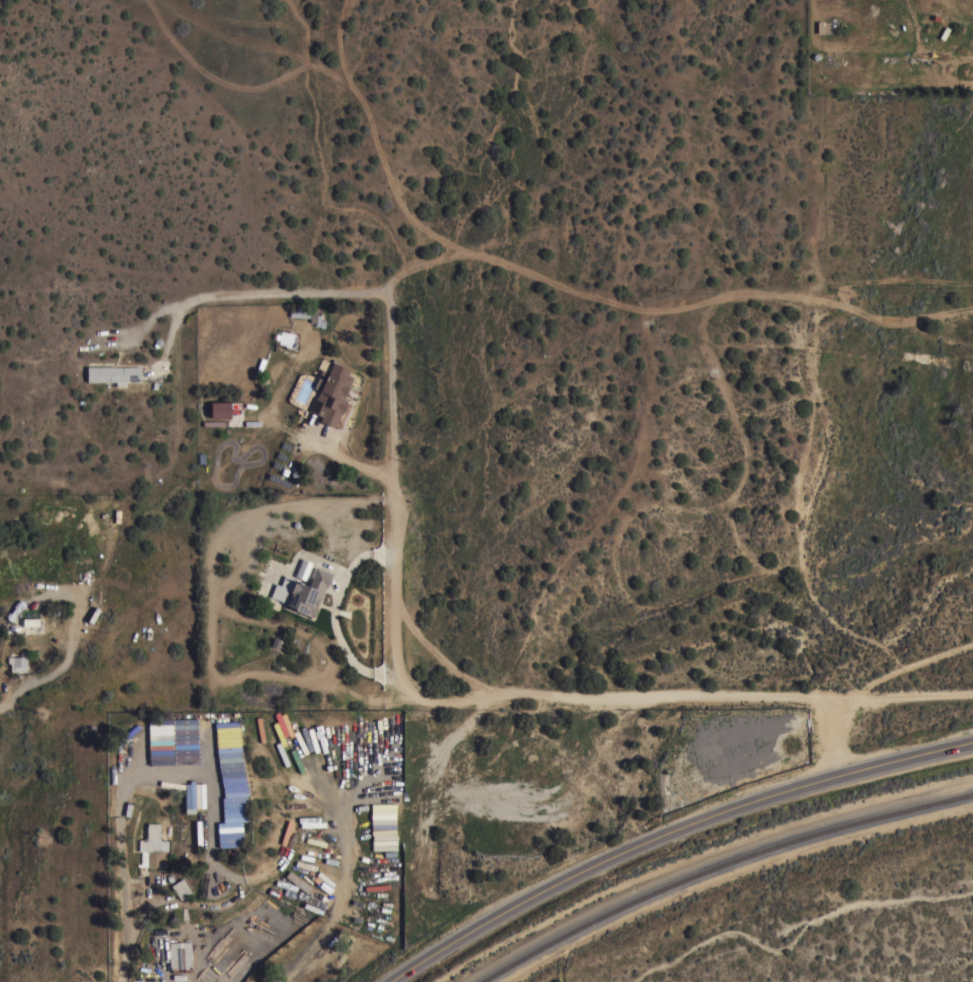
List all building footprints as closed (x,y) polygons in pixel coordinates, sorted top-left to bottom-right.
[(311,308),(311,306),(315,306),(315,308),(317,308),(316,322),(310,322),(310,317),(289,316),(290,307),(311,308)] [(353,377),(343,399),(346,400),(348,404),(344,411),(340,412),(333,427),(319,421),(322,416),(309,410),(316,395),(317,396),(320,389),(313,386),(322,368),(328,371),(333,361),(350,369),(347,374),(353,377)] [(140,366),(140,380),(126,380),(126,386),(115,386),(115,381),(87,381),(87,366),(140,366)] [(231,417),(211,417),(211,401),(230,401),(231,417)] [(311,565),(305,580),(294,575),(300,561),(311,565)] [(315,607),(315,608),(316,610),(314,613),(312,613),(311,616),(295,609),(295,608),(282,602),(282,601),(270,596),(275,582),(280,584),(284,574),(308,584),(316,566),(332,573),(326,587),(325,587),(316,608),(315,607)] [(10,671),(10,663),(7,663),(7,656),(20,656),(20,651),(26,651),(27,671),(10,671)] [(201,755),(201,762),(194,762),(194,763),(178,764),(178,763),(163,763),(163,756),(201,755)] [(371,851),(397,850),(396,804),(370,804),(371,851)] [(139,850),(139,839),(144,839),(144,838),(147,838),(147,822),(160,823),(159,839),(168,840),(168,851),(169,851),(169,863),(167,863),(167,861),(165,861),(165,868),(147,867),(148,850),(139,850)] [(182,877),(191,891),(180,899),(171,885),(182,877)] [(191,940),(192,967),(169,968),(168,942),(191,940)]
